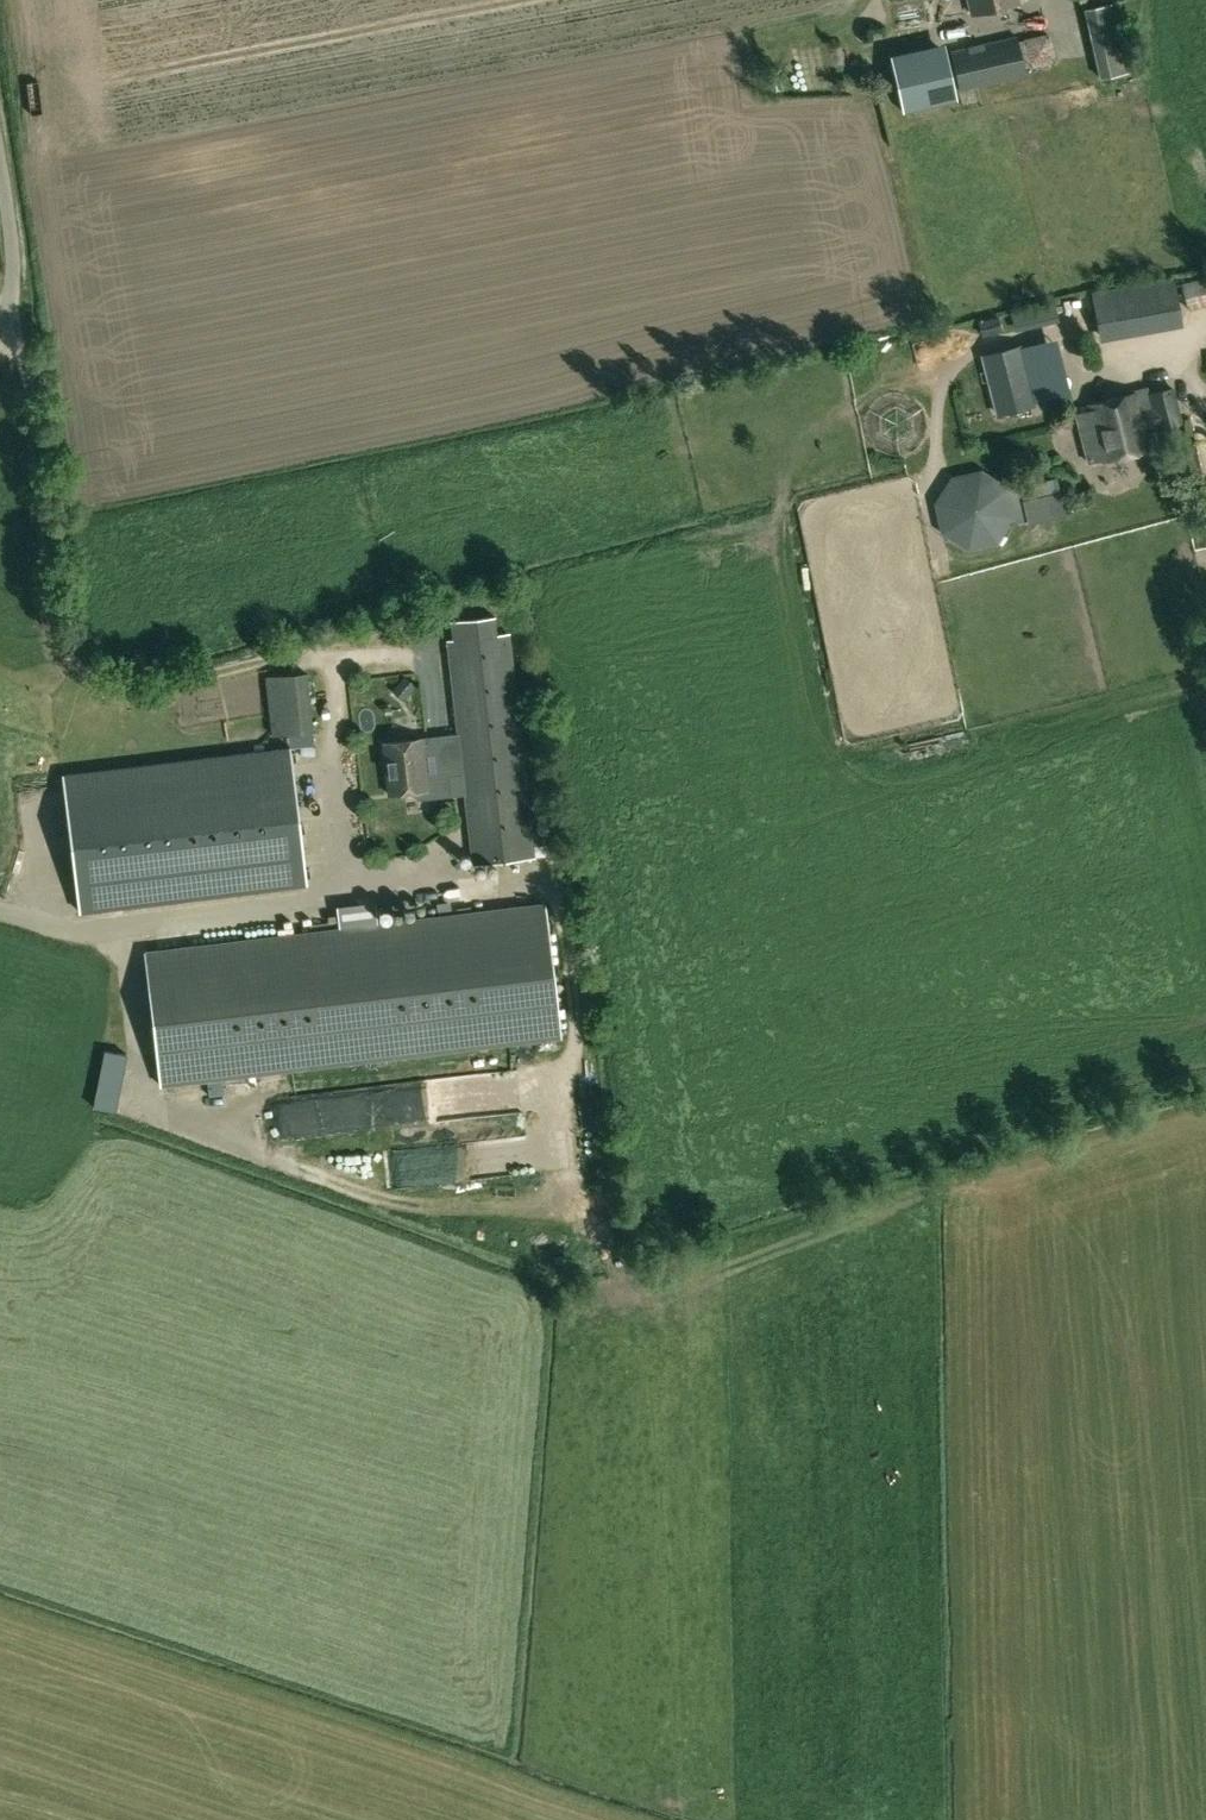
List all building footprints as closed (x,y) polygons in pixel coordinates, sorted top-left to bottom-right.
[(971,14),(1020,3),(1019,0),(968,0),(971,14)] [(1083,8),(1099,78),(1134,71),(1119,1),(1083,8)] [(1022,40),(1029,67),(1055,61),(1048,33),(1022,40)] [(949,52),(960,91),(1027,76),(1017,34),(949,52)] [(900,69),(908,99),(950,89),(943,59),(900,69)] [(1205,305),(1205,279),(1205,275),(1180,283),(1189,311),(1205,305)] [(1119,332),(1179,321),(1171,280),(1111,291),(1119,332)] [(1018,347),(982,357),(996,414),(1033,405),(1018,347)] [(1152,410),(1139,413),(1143,429),(1156,426),(1157,429),(1180,423),(1171,389),(1148,395),(1152,410)] [(1089,406),(1103,460),(1148,448),(1143,429),(1139,413),(1134,394),(1089,406)] [(949,478),(932,504),(939,534),(965,551),(995,544),(1011,518),(1005,488),(979,471),(949,478)] [(401,632),(398,616),(381,619),(385,636),(401,632)] [(498,634),(496,616),(450,621),(452,639),(446,639),(471,863),(534,858),(523,751),(540,749),(527,630),(498,634)] [(272,734),(311,730),(306,673),(266,677),(272,734)] [(396,685),(407,694),(415,685),(404,676),(396,685)] [(426,790),(420,739),(381,743),(387,794),(426,790)] [(62,774),(78,911),(305,884),(288,747),(62,774)] [(338,928),(145,951),(147,969),(161,1086),(168,1085),(549,1039),(556,1039),(560,1038),(544,903),(376,924),(374,907),(336,912),(338,928)] [(94,1106),(115,1110),(126,1053),(105,1049),(94,1106)] [(208,1096),(222,1094),(220,1080),(206,1082),(208,1096)]
